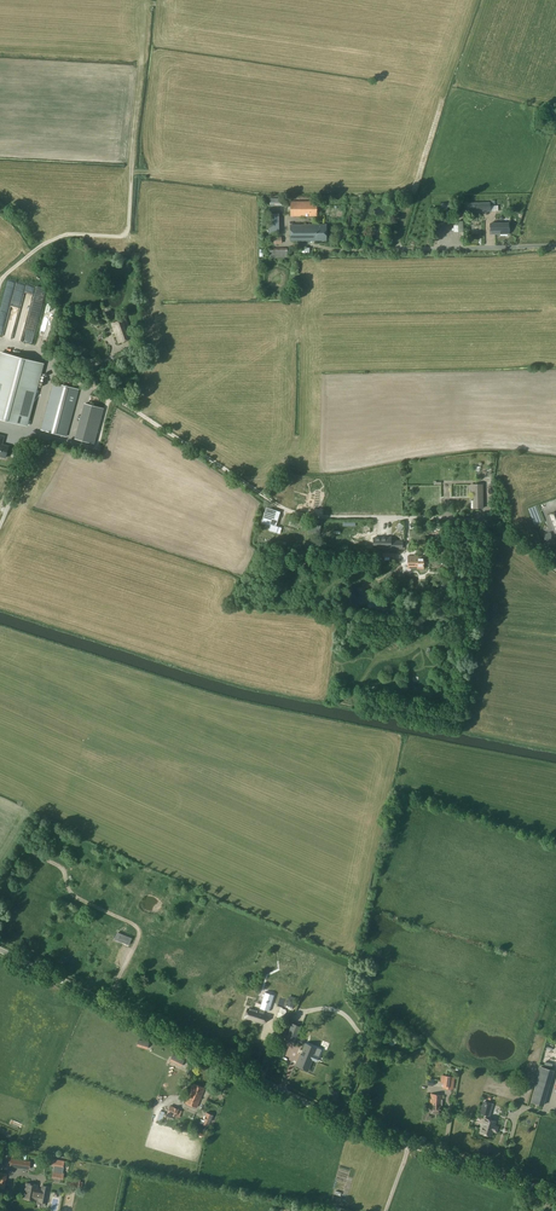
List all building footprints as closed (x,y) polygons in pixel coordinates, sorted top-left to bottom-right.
[(290,216),(317,216),(317,201),(290,201),(290,216)] [(468,212),(490,211),(490,202),(468,203),(468,212)] [(269,214),(269,233),(279,233),(279,213),(269,214)] [(509,232),(508,223),(490,223),(490,231),(495,231),(495,234),(503,233),(503,232),(509,232)] [(326,240),(326,224),(291,225),(291,241),(326,240)] [(269,248),(269,258),(288,257),(287,248),(269,248)] [(29,310),(28,309),(21,340),(28,342),(29,336),(30,336),(36,312),(38,312),(43,288),(35,285),(29,310)] [(126,319),(112,324),(118,343),(133,338),(126,319)] [(116,358),(123,356),(124,358),(141,352),(138,344),(121,350),(121,352),(115,354),(116,358)] [(1,353),(0,357),(0,419),(27,426),(43,363),(1,353)] [(54,383),(42,430),(66,436),(78,389),(54,383)] [(124,390),(122,394),(120,397),(130,403),(134,397),(124,390)] [(103,408),(85,403),(76,439),(94,443),(103,408)] [(0,458),(1,457),(6,458),(9,447),(2,445),(5,437),(0,435),(0,458)] [(473,484),(473,492),(477,492),(477,500),(475,500),(475,508),(483,508),(482,484),(473,484)] [(278,511),(266,507),(262,522),(271,525),(269,530),(276,532),(278,527),(275,526),(278,514),(277,514),(278,511)] [(309,523),(308,533),(319,535),(321,525),(309,523)] [(548,545),(555,543),(550,532),(543,535),(548,545)] [(367,537),(367,548),(385,549),(385,538),(367,537)] [(402,549),(402,540),(390,540),(390,549),(402,549)] [(423,568),(424,556),(408,556),(408,568),(423,568)] [(89,890),(94,892),(99,879),(94,877),(89,890)] [(150,878),(146,890),(152,892),(156,880),(150,878)] [(130,886),(128,891),(136,894),(138,888),(130,886)] [(141,906),(144,895),(136,893),(136,894),(128,892),(124,908),(128,909),(129,904),(132,905),(133,899),(140,900),(138,905),(141,906)] [(132,938),(117,933),(115,939),(129,945),(132,938)] [(79,948),(75,958),(81,960),(85,950),(79,948)] [(248,1009),(245,1017),(263,1023),(266,1014),(263,1013),(264,1009),(267,1010),(269,1010),(269,1011),(274,995),(273,995),(265,993),(265,992),(260,1008),(259,1012),(257,1011),(258,1010),(250,1008),(250,1009),(248,1009)] [(49,1001),(58,1005),(61,1000),(51,996),(49,1001)] [(286,1002),(280,1008),(285,1012),(290,1006),(286,1002)] [(301,1026),(292,1023),(285,1039),(294,1042),(301,1026)] [(149,1043),(139,1040),(137,1046),(147,1049),(149,1043)] [(300,1054),(296,1065),(308,1070),(312,1060),(316,1061),(318,1056),(315,1054),(317,1049),(305,1044),(302,1050),(304,1050),(302,1055),(300,1054)] [(184,1060),(173,1055),(170,1061),(181,1066),(184,1060)] [(536,1086),(531,1102),(543,1105),(554,1070),(539,1065),(533,1085),(536,1086)] [(445,1076),(443,1087),(452,1088),(454,1077),(445,1076)] [(193,1083),(189,1093),(201,1098),(205,1088),(193,1083)] [(223,1087),(218,1085),(214,1094),(220,1096),(223,1087)] [(189,1093),(185,1103),(197,1107),(201,1098),(189,1093)] [(431,1113),(440,1113),(441,1106),(442,1106),(443,1094),(431,1094),(430,1105),(432,1105),(431,1113)] [(491,1103),(484,1101),(481,1113),(486,1115),(485,1118),(480,1132),(491,1135),(493,1130),(495,1131),(496,1126),(494,1126),(496,1121),(487,1118),(488,1115),(491,1103)] [(178,1110),(170,1107),(167,1114),(175,1117),(178,1110)] [(214,1116),(207,1113),(204,1120),(211,1123),(214,1116)] [(48,1164),(55,1165),(53,1171),(52,1177),(63,1179),(64,1173),(63,1173),(64,1167),(64,1166),(65,1160),(49,1158),(48,1164)] [(10,1165),(27,1168),(28,1162),(11,1159),(10,1165)] [(40,1201),(46,1202),(49,1187),(42,1186),(42,1191),(38,1190),(39,1185),(26,1183),(24,1198),(35,1200),(36,1199),(40,1200),(40,1201)] [(345,1183),(342,1191),(344,1192),(341,1199),(349,1202),(355,1187),(345,1183)]
